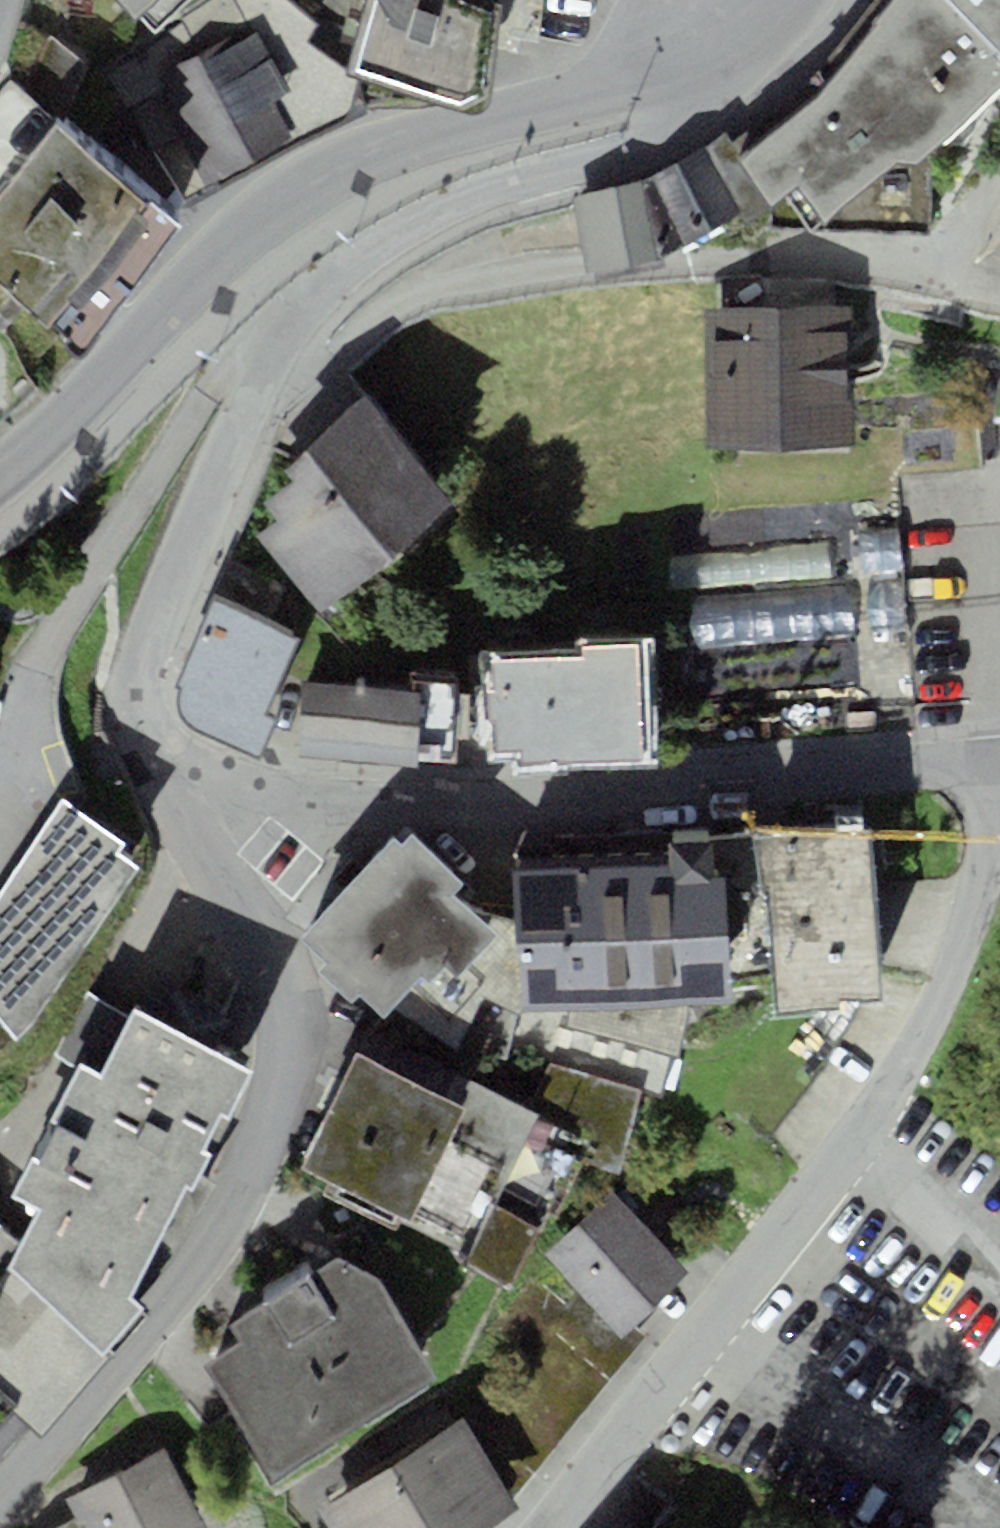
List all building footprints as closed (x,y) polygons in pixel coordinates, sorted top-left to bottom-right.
[(136,18),(142,13),(155,27),(185,0),(119,0),(136,18)] [(374,0),(353,74),(415,96),(463,100),(474,98),(485,90),(492,0),(374,0)] [(875,21),(817,98),(732,159),(770,205),(770,231),(929,231),(932,147),(999,86),(999,43),(953,0),(890,0),(875,21)] [(999,43),(999,0),(953,0),(999,43)] [(290,87),(258,30),(245,38),(238,27),(157,73),(167,89),(158,94),(215,194),(302,144),(275,96),(290,87)] [(0,193),(0,283),(82,350),(183,226),(57,123),(0,193)] [(744,210),(702,147),(648,178),(575,194),(591,273),(664,258),(663,251),(744,210)] [(773,289),(698,290),(700,440),(706,440),(706,447),(856,446),(854,306),(773,307),(773,289)] [(451,500),(365,398),(284,465),(294,478),(265,502),(277,517),(255,536),(319,611),(451,500)] [(696,646),(857,633),(853,587),(692,599),(696,646)] [(300,639),(213,595),(175,682),(175,698),(179,714),(192,729),(260,754),(278,720),(266,714),(300,639)] [(644,760),(641,645),(584,646),(585,656),(493,659),(494,689),(486,689),(487,719),(496,719),(497,749),(521,749),(521,763),(644,760)] [(457,676),(413,673),(412,689),(303,682),(298,757),(451,767),(457,676)] [(0,894),(0,1018),(17,1039),(38,1019),(77,965),(137,870),(115,852),(121,843),(62,799),(0,894)] [(464,880),(402,825),(301,939),(323,960),(315,968),(354,1005),(364,994),(387,1015),(394,1008),(458,1052),(503,1059),(507,1052),(523,1006),(517,921),(475,914),(451,894),(464,880)] [(868,829),(758,835),(761,899),(772,899),(778,1012),(840,1009),(840,996),(876,994),(868,829)] [(669,860),(513,868),(517,921),(523,1006),(507,1052),(551,1062),(642,1083),(665,1089),(677,1055),(687,1017),(684,998),(737,996),(728,876),(712,878),(711,839),(667,840),(669,860)] [(230,1019),(172,995),(161,1020),(135,1006),(102,1073),(80,1063),(51,1118),(58,1121),(35,1166),(29,1161),(14,1193),(39,1207),(21,1246),(10,1267),(109,1355),(146,1311),(129,1296),(187,1180),(196,1183),(211,1153),(202,1149),(220,1110),(229,1115),(251,1068),(214,1050),(230,1019)] [(17,1039),(0,1018),(0,1054),(17,1039)] [(526,1109),(370,1030),(301,1165),(336,1182),(331,1193),(396,1226),(400,1218),(472,1254),(466,1265),(509,1287),(547,1211),(556,1216),(581,1161),(589,1142),(526,1109)] [(621,1170),(642,1083),(551,1062),(526,1109),(589,1142),(581,1161),(621,1170)] [(616,1190),(545,1253),(619,1335),(690,1273),(616,1190)] [(109,1355),(10,1267),(21,1246),(0,1227),(0,1423),(13,1410),(40,1437),(109,1355)] [(206,1365),(271,1474),(436,1376),(374,1270),(340,1258),(313,1276),(308,1268),(261,1294),(267,1302),(231,1326),(240,1340),(206,1365)] [(428,1527),(493,1527),(520,1512),(465,1420),(390,1465),(428,1527)] [(167,1447),(67,1499),(77,1518),(83,1527),(209,1527),(167,1447)] [(390,1465),(319,1508),(331,1527),(428,1527),(390,1465)] [(77,1518),(59,1527),(83,1527),(77,1518)]
